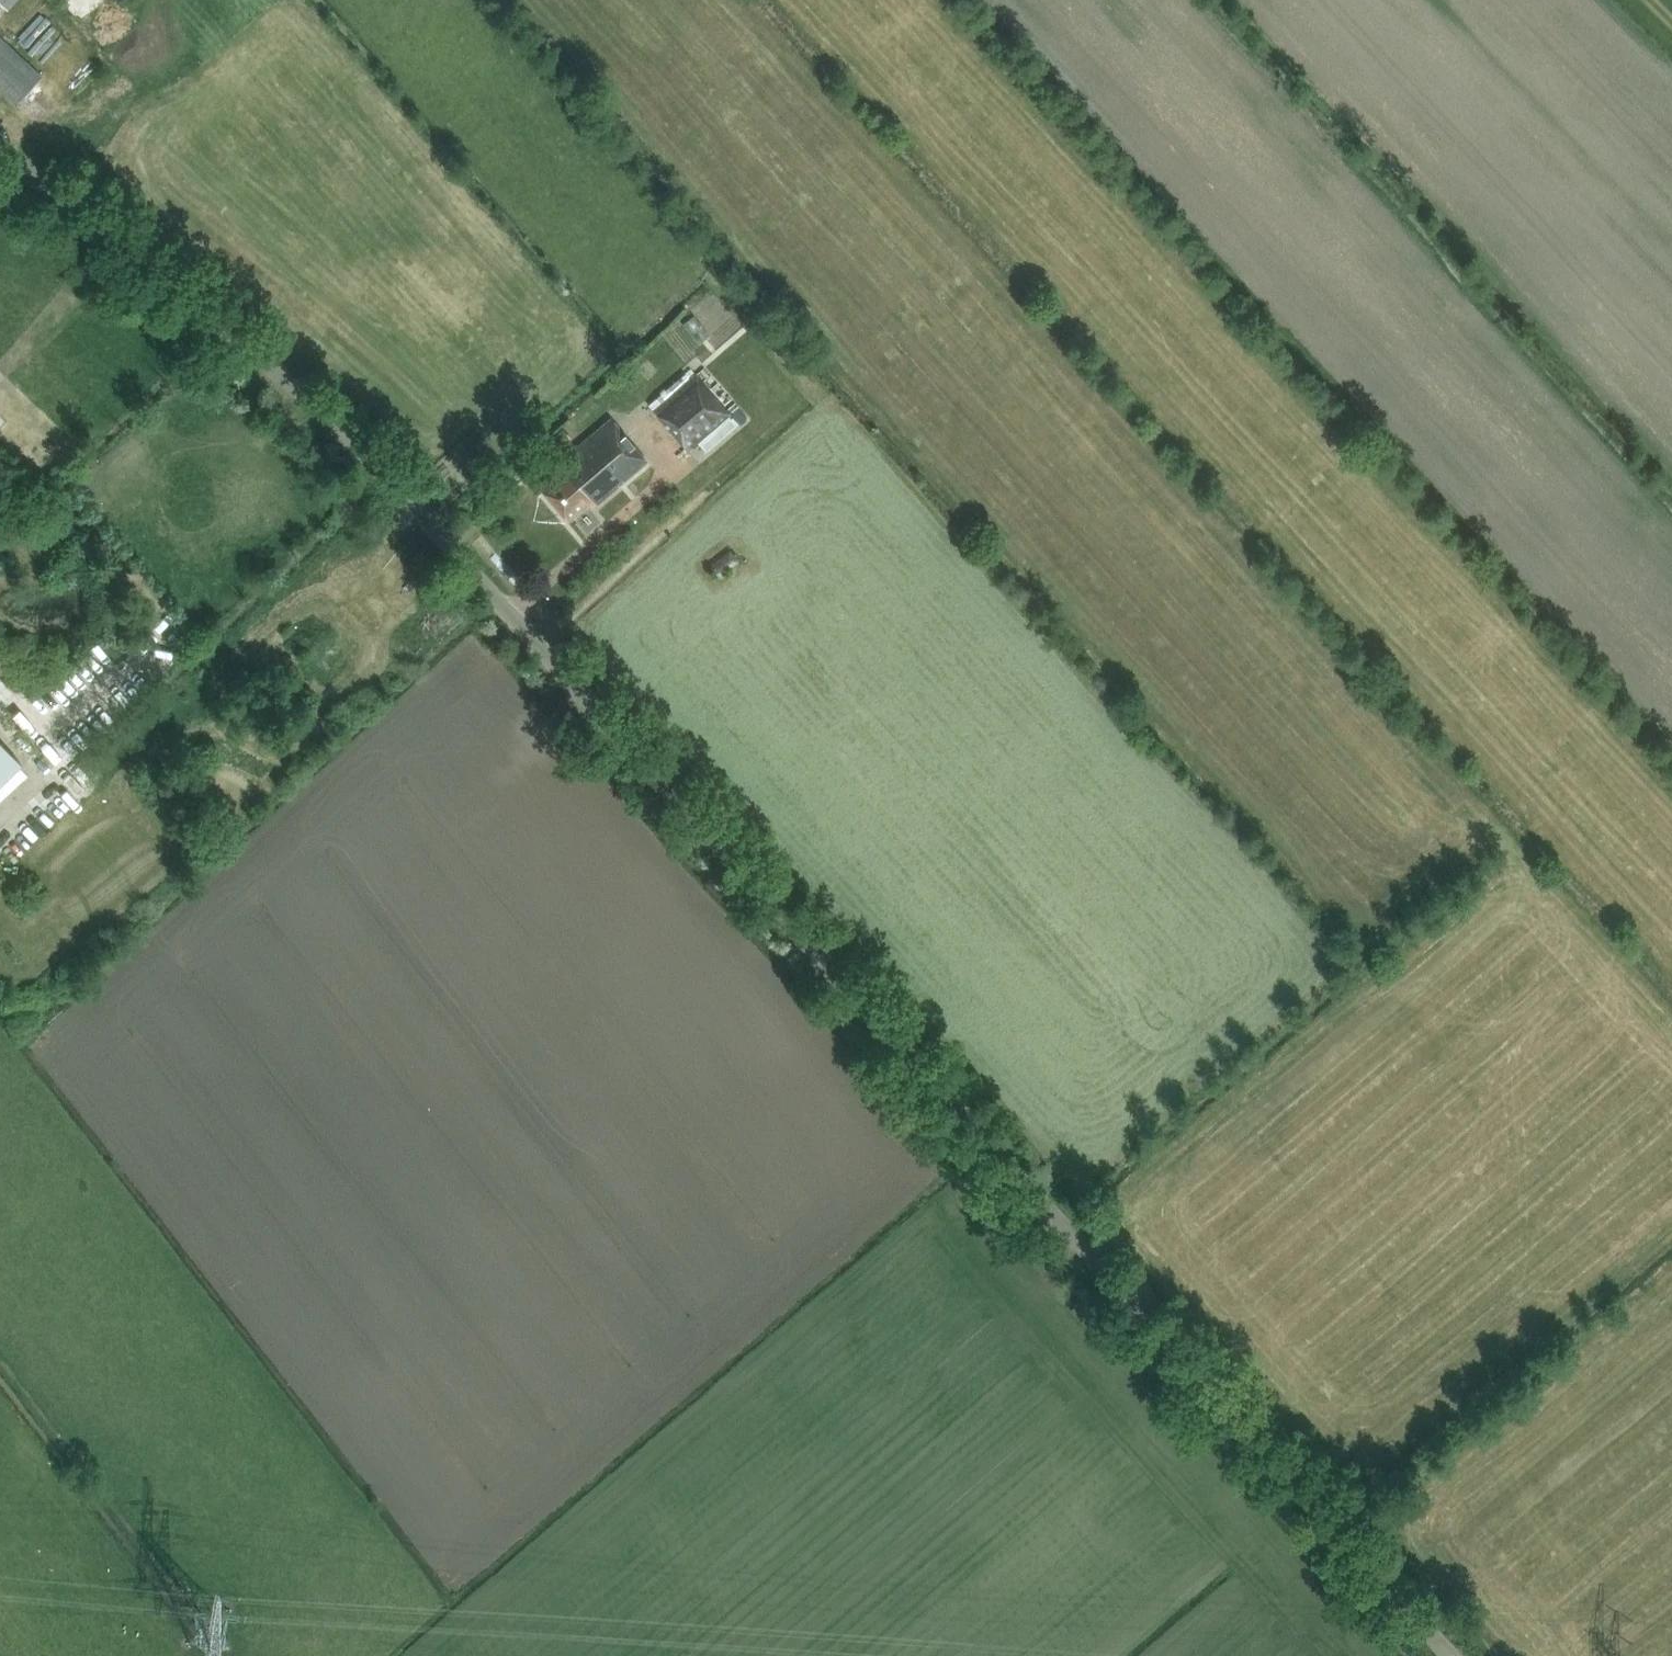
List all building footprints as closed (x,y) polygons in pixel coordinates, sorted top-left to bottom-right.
[(16,104),(43,76),(0,36),(0,90),(16,104)] [(731,415),(696,374),(653,409),(688,451),(731,415)] [(557,474),(539,489),(567,522),(589,503),(593,508),(647,463),(610,420),(552,469),(557,474)] [(572,437),(564,427),(548,441),(556,451),(572,437)] [(740,561),(730,549),(709,566),(719,578),(740,561)] [(22,764),(0,741),(0,785),(22,764)]
